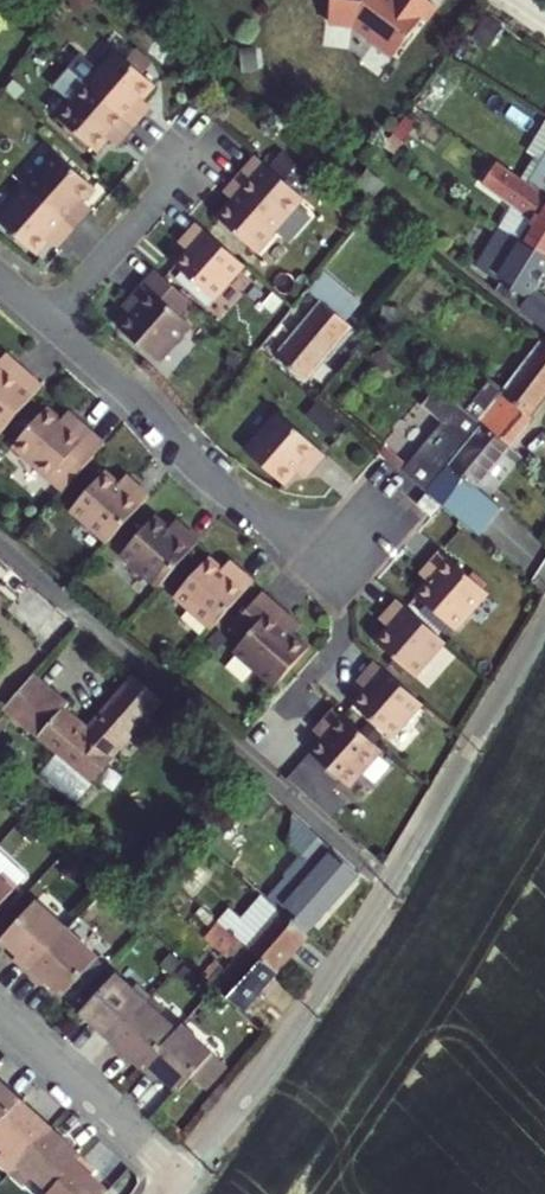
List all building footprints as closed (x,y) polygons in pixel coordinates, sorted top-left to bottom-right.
[(332,35),(358,38),(376,51),(375,53),(397,69),(426,30),(430,34),(441,19),(416,0),(404,0),(400,5),(394,0),(390,0),(389,2),(387,0),(336,0),(332,35)] [(95,99),(118,117),(125,109),(120,104),(127,97),(123,93),(135,80),(97,47),(68,80),(95,99)] [(76,146),(88,133),(92,136),(98,129),(103,133),(115,120),(68,80),(38,113),(76,146)] [(68,80),(115,120),(118,117),(95,99),(68,80)] [(132,102),(127,97),(120,104),(125,109),(132,102)] [(98,129),(92,136),(97,140),(103,133),(98,129)] [(43,150),(32,163),(70,196),(80,184),(43,150)] [(70,196),(32,163),(13,185),(59,225),(71,211),(65,207),(70,201),(67,199),(70,196)] [(248,213),(280,237),(304,210),(259,169),(235,195),(243,202),(239,206),(248,213)] [(515,190),(499,180),(486,200),(515,219),(537,234),(525,251),(544,263),(544,209),(515,190)] [(535,197),(544,203),(544,181),(535,197)] [(13,185),(0,199),(0,231),(22,251),(34,237),(37,240),(43,233),(48,238),(59,225),(13,185)] [(230,200),(239,206),(243,202),(235,195),(230,200)] [(227,204),(235,211),(239,206),(230,200),(227,204)] [(65,207),(71,211),(76,206),(70,201),(65,207)] [(274,244),(280,237),(248,213),(239,206),(235,211),(218,231),(258,267),(276,247),(274,244)] [(503,238),(525,251),(537,234),(515,219),(503,238)] [(43,233),(37,240),(42,244),(48,238),(43,233)] [(525,251),(503,238),(478,281),(502,295),(497,304),(525,325),(544,340),(544,313),(535,305),(544,289),(544,263),(525,251)] [(194,257),(189,263),(193,265),(181,279),(218,312),(247,279),(201,239),(189,253),(194,257)] [(194,257),(189,253),(185,259),(189,263),(194,257)] [(143,315),(135,324),(139,328),(125,344),(164,377),(196,339),(186,330),(197,317),(161,286),(138,311),(143,315)] [(309,393),(350,344),(343,339),(358,320),(322,290),(308,309),(320,318),(279,368),(309,393)] [(143,315),(138,311),(130,321),(135,324),(143,315)] [(544,355),(503,407),(491,398),(470,425),(478,432),(513,460),(535,432),(532,429),(544,413),(544,355)] [(0,375),(10,384),(17,376),(6,367),(0,375)] [(2,445),(43,399),(17,376),(10,384),(0,375),(0,443),(2,445)] [(409,487),(422,499),(431,507),(446,519),(472,541),(492,515),(478,503),(508,467),(519,475),(524,469),(513,460),(478,432),(470,425),(441,402),(426,421),(448,439),(409,487)] [(14,456),(66,501),(106,455),(79,431),(75,436),(66,428),(64,431),(48,418),(14,456)] [(70,424),(66,428),(75,436),(79,431),(70,424)] [(299,482),(302,485),(310,476),(314,480),(326,466),(280,426),(248,463),(286,496),(299,482)] [(307,488),(314,480),(310,476),(302,485),(307,488)] [(73,520),(110,552),(153,505),(139,493),(134,499),(124,490),(120,494),(105,481),(73,520)] [(129,484),(124,490),(134,499),(139,493),(129,484)] [(428,511),(421,519),(435,531),(442,523),(428,511)] [(160,600),(202,552),(188,539),(183,545),(173,536),(169,541),(156,529),(123,568),(160,600)] [(178,531),(173,536),(183,545),(188,539),(178,531)] [(456,644),(490,605),(444,565),(431,579),(437,584),(427,595),(431,598),(420,612),(456,644)] [(177,606),(215,639),(257,592),(242,578),(237,583),(230,577),(227,581),(211,568),(177,606)] [(235,572),(230,577),(237,583),(242,578),(235,572)] [(437,584),(431,579),(422,590),(427,595),(437,584)] [(291,630),(263,605),(233,640),(246,652),(237,663),(279,699),(312,661),(296,646),(285,637),(291,630)] [(449,654),(404,614),(393,627),(397,630),(391,638),(394,640),(381,655),(420,688),(449,654)] [(386,634),(391,638),(397,630),(393,627),(386,634)] [(285,637),(296,646),(302,639),(291,630),(285,637)] [(424,719),(379,678),(367,691),(372,695),(365,702),(369,706),(357,720),(394,753),(424,719)] [(34,686),(5,716),(14,724),(63,768),(87,742),(63,722),(68,716),(34,686)] [(87,742),(63,768),(93,794),(99,787),(97,785),(161,714),(134,690),(87,742)] [(372,695),(367,691),(361,699),(365,702),(372,695)] [(5,716),(0,721),(0,738),(14,724),(5,716)] [(329,743),(321,752),(325,756),(313,770),(349,803),(382,764),(338,725),(325,740),(329,743)] [(317,749),(321,752),(329,743),(325,740),(317,749)] [(29,887),(0,861),(0,918),(29,887)] [(265,909),(307,948),(361,887),(333,865),(318,881),(303,867),(265,909)] [(258,902),(244,888),(239,893),(254,907),(258,902)] [(265,909),(263,907),(246,926),(234,915),(219,931),(221,933),(243,953),(249,959),(276,982),(307,948),(265,909)] [(18,968),(32,981),(71,938),(41,911),(6,948),(22,963),(18,968)] [(243,953),(221,933),(208,947),(230,968),(243,953)] [(46,994),(51,989),(69,1005),(103,967),(71,938),(32,981),(46,994)] [(276,982),(249,959),(214,997),(217,1000),(241,1022),(276,982)] [(202,987),(209,993),(223,977),(216,971),(202,987)] [(88,1021),(119,1050),(158,1007),(144,994),(139,1000),(121,984),(88,1021)] [(119,1050),(148,1077),(182,1039),(167,1026),(173,1020),(158,1007),(119,1050)] [(182,1039),(148,1077),(164,1091),(169,1086),(184,1100),(199,1084),(212,1096),(233,1074),(188,1033),(182,1039)] [(20,1107),(0,1089),(0,1129),(20,1107)] [(12,1178),(50,1135),(20,1107),(0,1129),(0,1147),(8,1155),(0,1163),(0,1167),(12,1178)] [(12,1178),(25,1191),(35,1180),(50,1193),(54,1193),(81,1164),(50,1135),(12,1178)] [(93,1183),(97,1179),(81,1164),(54,1193),(105,1193),(93,1183)]
